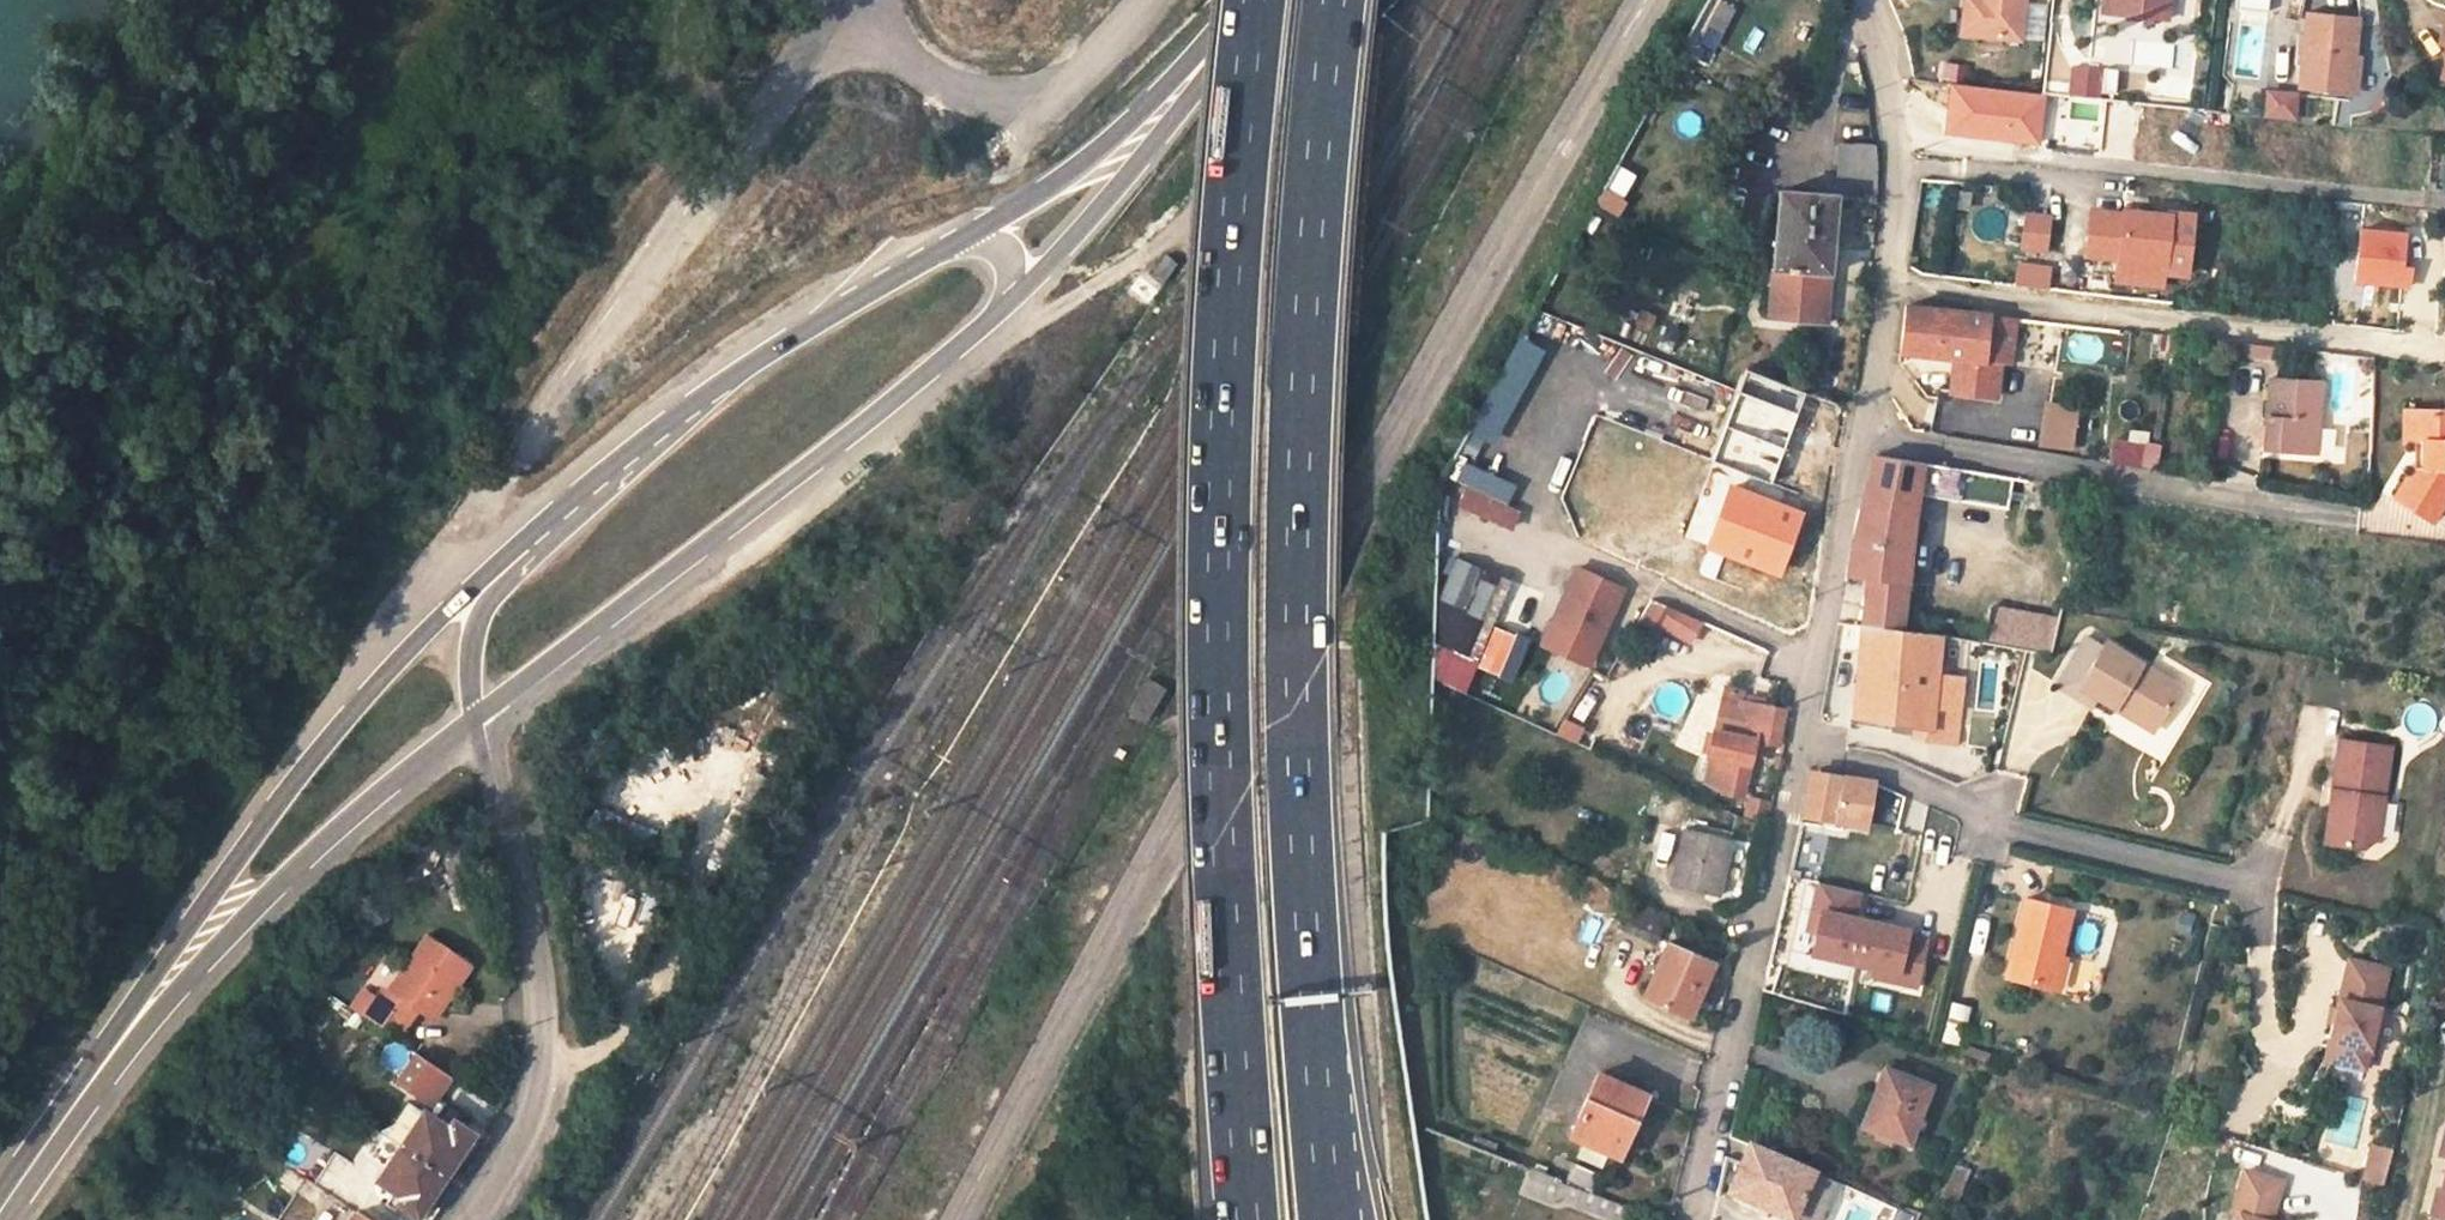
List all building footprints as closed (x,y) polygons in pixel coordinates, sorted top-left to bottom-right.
[(1975,35),(1979,0),(1966,0),(1962,33),(1975,35)] [(1975,35),(2022,41),(2027,0),(1979,0),(1975,35)] [(2117,11),(2118,0),(2106,0),(2105,9),(2117,11)] [(2116,14),(2171,21),(2174,0),(2118,0),(2117,11),(2116,14)] [(2044,41),(2049,4),(2031,1),(2026,38),(2044,41)] [(1715,49),(1731,17),(1713,9),(1698,40),(1715,49)] [(2313,14),(2305,89),(2356,94),(2363,19),(2313,14)] [(1944,60),(1943,76),(1966,78),(1968,63),(1944,60)] [(2070,93),(2110,94),(2110,64),(2070,63),(2070,93)] [(2265,115),(2299,116),(2300,85),(2266,84),(2265,115)] [(1877,164),(1875,147),(1841,143),(1836,197),(1875,201),(1877,164)] [(1624,198),(1637,171),(1620,163),(1606,189),(1624,198)] [(1824,323),(1836,197),(1782,192),(1770,318),(1824,323)] [(2021,250),(2049,252),(2053,211),(2024,209),(2021,250)] [(2162,265),(2160,273),(2185,275),(2193,216),(2170,214),(2169,218),(2124,212),(2123,216),(2092,212),(2087,256),(2119,259),(2162,265)] [(2361,221),(2356,279),(2410,283),(2414,225),(2361,221)] [(1152,274),(1162,282),(1176,264),(1166,256),(1152,274)] [(2117,268),(2160,273),(2162,265),(2119,259),(2117,268)] [(1901,352),(1956,358),(1953,393),(1991,399),(1996,363),(1984,361),(1989,316),(1905,306),(1901,352)] [(2008,364),(2014,319),(2014,316),(1989,313),(1989,316),(1984,361),(1996,363),(2008,364)] [(1736,390),(1782,408),(1791,386),(1744,368),(1736,390)] [(2322,383),(2270,379),(2264,449),(2316,453),(2322,383)] [(1755,478),(1782,408),(1736,390),(1708,459),(1755,478)] [(2073,407),(2042,403),(2037,446),(2068,449),(2073,407)] [(2404,410),(2404,444),(2414,444),(2433,444),(2432,470),(2413,469),(2393,499),(2433,523),(2444,503),(2444,412),(2404,410)] [(2335,459),(2338,427),(2325,426),(2321,458),(2335,459)] [(2148,465),(2148,433),(2112,433),(2111,464),(2148,465)] [(2433,444),(2414,444),(2413,469),(2432,470),(2433,444)] [(1902,630),(1914,520),(1917,495),(2008,509),(2013,478),(1876,456),(1861,510),(1847,572),(1867,576),(1862,625),(1902,630)] [(1485,463),(1479,475),(1503,487),(1509,475),(1485,463)] [(1713,484),(1692,540),(1779,571),(1800,513),(1729,487),(1728,489),(1713,484)] [(1483,516),(1491,500),(1469,490),(1461,507),(1483,516)] [(1416,670),(1463,690),(1511,576),(1463,557),(1416,670)] [(1622,588),(1577,568),(1553,619),(1599,640),(1622,588)] [(1648,599),(1640,625),(1694,642),(1702,616),(1648,599)] [(1983,643),(2025,650),(2050,655),(2058,620),(1989,607),(1983,643)] [(1477,667),(1513,681),(1530,637),(1494,623),(1477,667)] [(1935,704),(1938,674),(1942,635),(1902,630),(1862,625),(1854,717),(1926,729),(1922,739),(1956,744),(1962,709),(1958,708),(1935,704)] [(2097,697),(2115,708),(2121,698),(2160,721),(2180,688),(2105,642),(2098,653),(2078,685),(2097,697)] [(2078,685),(2098,653),(2081,643),(2056,684),(2092,706),(2097,697),(2078,685)] [(1961,676),(1938,674),(1935,704),(1958,708),(1961,676)] [(1130,710),(1147,720),(1165,690),(1149,680),(1130,710)] [(2121,698),(2115,708),(2153,731),(2160,721),(2121,698)] [(1725,771),(1721,785),(1720,792),(1739,796),(1749,740),(1778,746),(1786,710),(1741,700),(1734,735),(1714,731),(1709,758),(1717,761),(1715,770),(1725,771)] [(1554,733),(1576,742),(1584,725),(1562,715),(1554,733)] [(2391,748),(2338,741),(2331,792),(2337,792),(2334,808),(2329,807),(2324,844),(2364,850),(2378,839),(2391,748)] [(1712,783),(1721,785),(1725,771),(1715,770),(1712,783)] [(1865,827),(1873,783),(1810,772),(1802,818),(1865,827)] [(1767,818),(1769,798),(1744,795),(1742,815),(1767,818)] [(1673,885),(1717,896),(1731,840),(1687,829),(1673,885)] [(1853,918),(1859,892),(1819,883),(1812,909),(1821,911),(1816,932),(1811,953),(1876,968),(1897,973),(1895,983),(1915,988),(1926,941),(1906,937),(1907,931),(1853,918)] [(1655,941),(1667,914),(1632,898),(1620,924),(1655,941)] [(2050,988),(2058,957),(2071,910),(2025,898),(2005,977),(2050,988)] [(1821,911),(1812,909),(1808,930),(1816,932),(1821,911)] [(390,992),(418,1011),(432,1021),(471,965),(427,934),(390,992)] [(1688,1018),(1689,1015),(1713,963),(1667,943),(1642,997),(1688,1018)] [(2066,958),(2058,957),(2050,988),(2058,990),(2066,958)] [(2389,968),(2349,958),(2324,1058),(2363,1068),(2389,968)] [(1897,973),(1876,968),(1873,978),(1895,983),(1897,973)] [(397,1040),(410,1021),(383,1002),(362,988),(349,1006),(397,1040)] [(410,1021),(418,1011),(390,992),(383,1002),(410,1021)] [(1944,1041),(1963,1043),(1967,1002),(1949,1000),(1944,1041)] [(447,1075),(417,1054),(398,1080),(428,1102),(447,1075)] [(1908,1143),(1931,1086),(1888,1068),(1880,1089),(1876,1087),(1862,1126),(1908,1143)] [(1571,1133),(1610,1151),(1626,1118),(1634,1121),(1646,1096),(1599,1074),(1571,1133)] [(424,1111),(401,1144),(445,1174),(472,1134),(453,1121),(449,1128),(424,1111)] [(1626,1118),(1610,1151),(1619,1155),(1634,1121),(1626,1118)] [(1802,1194),(1814,1170),(1750,1142),(1728,1189),(1792,1216),(1802,1194)] [(417,1215),(445,1174),(401,1144),(378,1179),(395,1189),(385,1204),(395,1211),(400,1204),(417,1215)] [(2371,1146),(2361,1181),(2380,1187),(2390,1151),(2371,1146)] [(1577,1164),(1570,1183),(1588,1190),(1595,1171),(1577,1164)] [(1588,1190),(1570,1183),(1533,1168),(1525,1191),(1553,1202),(1556,1195),(1618,1219),(1620,1219),(1627,1205),(1588,1190)] [(1814,1170),(1802,1194),(1827,1206),(1838,1180),(1814,1170)] [(2244,1170),(2232,1212),(2239,1214),(2237,1219),(2270,1219),(2281,1181),(2244,1170)] [(2441,1194),(2436,1193),(2432,1213),(2444,1216),(2444,1179),(2441,1194)] [(1792,1216),(1801,1219),(1821,1219),(1827,1206),(1802,1194),(1792,1216)] [(358,1212),(352,1219),(370,1219),(358,1212)]
